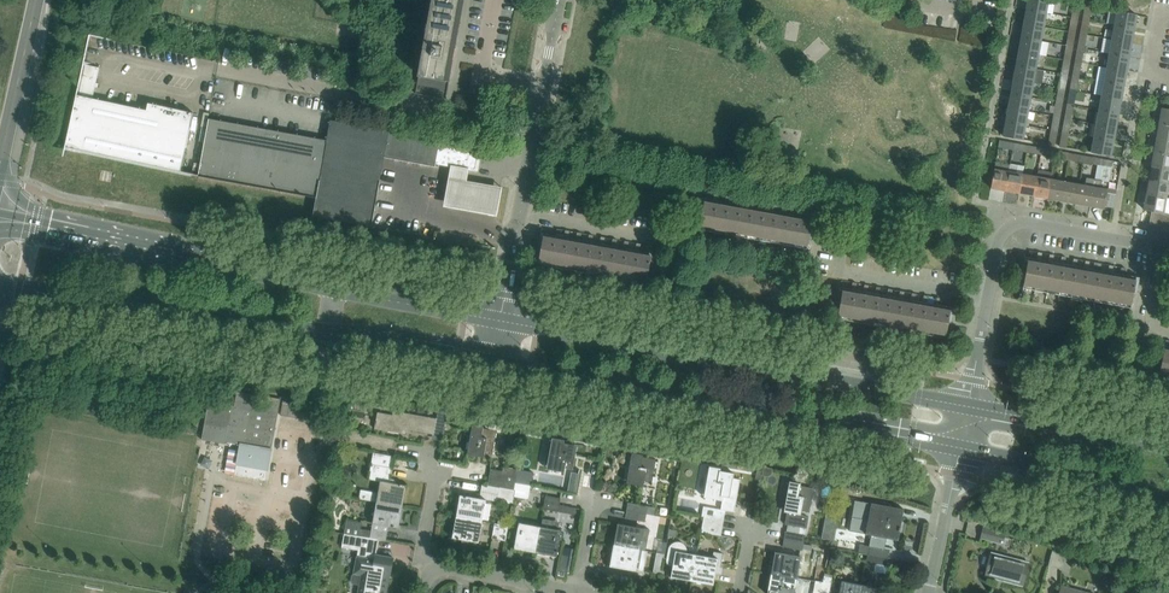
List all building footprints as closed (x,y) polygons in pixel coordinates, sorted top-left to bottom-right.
[(464,0),(432,0),(415,93),(446,99),(455,47),(464,0)] [(1048,0),(1028,0),(1027,9),(1046,12),(1048,0)] [(1078,18),(1080,4),(1074,3),(1071,17),(1078,18)] [(1089,20),(1092,6),(1085,5),(1083,19),(1089,20)] [(1027,9),(1024,23),(1043,26),(1046,12),(1027,9)] [(1134,28),(1136,14),(1117,11),(1115,25),(1134,28)] [(1075,32),(1078,18),(1071,17),(1069,31),(1075,32)] [(1087,34),(1089,20),(1083,19),(1080,33),(1087,34)] [(1024,23),(1021,37),(1040,40),(1043,26),(1024,23)] [(1131,42),(1134,28),(1115,25),(1112,39),(1131,42)] [(1073,46),(1075,32),(1069,31),(1066,45),(1073,46)] [(1084,48),(1087,34),(1080,33),(1078,47),(1084,48)] [(1021,37),(1019,51),(1038,54),(1040,40),(1021,37)] [(1112,39),(1110,53),(1129,56),(1131,42),(1112,39)] [(1070,60),(1073,46),(1066,45),(1064,59),(1070,60)] [(1082,62),(1084,48),(1078,47),(1075,61),(1082,62)] [(1019,51),(1016,65),(1035,68),(1038,54),(1019,51)] [(1126,70),(1129,56),(1110,53),(1107,67),(1126,70)] [(1068,74),(1070,60),(1064,59),(1061,73),(1068,74)] [(1080,76),(1082,62),(1075,61),(1073,75),(1080,76)] [(65,147),(66,147),(198,175),(200,164),(194,162),(192,173),(181,171),(193,112),(148,103),(146,110),(93,98),(95,87),(97,87),(98,83),(96,83),(99,67),(83,64),(65,147)] [(1016,65),(1014,79),(1033,82),(1035,68),(1016,65)] [(1107,67),(1104,81),(1123,84),(1126,70),(1107,67)] [(1065,88),(1068,74),(1061,73),(1059,87),(1065,88)] [(1077,91),(1080,76),(1073,75),(1071,89),(1077,91)] [(1014,79),(1011,93),(1030,97),(1033,82),(1014,79)] [(1121,98),(1123,84),(1104,81),(1102,95),(1121,98)] [(1063,102),(1065,88),(1059,87),(1056,101),(1063,102)] [(1075,105),(1077,91),(1071,89),(1068,103),(1075,105)] [(1011,93),(1009,107),(1028,111),(1030,97),(1011,93)] [(1102,95),(1099,109),(1118,112),(1121,98),(1102,95)] [(1060,117),(1063,102),(1056,101),(1053,115),(1060,117)] [(1072,119),(1075,105),(1068,103),(1066,118),(1072,119)] [(1009,107),(1006,121),(1025,125),(1028,111),(1009,107)] [(1159,122),(1168,124),(1168,110),(1161,108),(1161,110),(1159,122)] [(1116,127),(1118,112),(1099,109),(1097,123),(1116,127)] [(1058,131),(1060,117),(1053,115),(1051,129),(1058,131)] [(316,197),(327,140),(209,118),(200,164),(198,175),(293,193),(316,197)] [(1070,133),(1072,119),(1066,118),(1063,132),(1070,133)] [(435,166),(436,162),(440,140),(331,120),(330,120),(327,140),(316,197),(313,215),(371,226),(384,157),(435,166)] [(1006,121),(1003,136),(1022,140),(1025,125),(1006,121)] [(1157,137),(1168,139),(1168,124),(1159,122),(1157,137)] [(1097,123),(1094,137),(1113,141),(1116,127),(1097,123)] [(1055,145),(1058,131),(1051,129),(1048,144),(1055,145)] [(1067,148),(1070,133),(1063,132),(1061,146),(1067,148)] [(1110,156),(1113,141),(1094,137),(1091,152),(1110,156)] [(1154,151),(1168,154),(1168,139),(1157,137),(1154,151)] [(479,147),(440,140),(436,162),(465,167),(465,168),(476,170),(478,156),(479,149),(479,147)] [(998,147),(1012,149),(1013,143),(999,140),(998,147)] [(1026,152),(1027,145),(1013,143),(1012,149),(1026,152)] [(1041,148),(1027,145),(1026,152),(1040,154),(1041,148)] [(1040,154),(1054,157),(1055,150),(1041,148),(1040,154)] [(1069,160),(1070,153),(1055,150),(1054,157),(1069,160)] [(1151,165),(1168,169),(1168,154),(1154,151),(1151,165)] [(1084,155),(1070,153),(1069,160),(1083,162),(1084,155)] [(1083,162),(1097,165),(1098,158),(1084,155),(1083,162)] [(1097,165),(1112,167),(1113,161),(1098,158),(1097,165)] [(469,166),(451,163),(443,201),(499,212),(504,184),(467,176),(469,166)] [(994,169),(991,188),(1004,190),(1009,166),(996,163),(995,163),(994,169)] [(1004,190),(1019,193),(1022,174),(1016,173),(1017,165),(1010,163),(1009,166),(1004,190)] [(1168,183),(1168,184),(1168,169),(1151,165),(1149,180),(1168,183)] [(1036,177),(1022,174),(1019,193),(1024,194),(1033,196),(1036,177)] [(1047,198),(1048,194),(1050,179),(1036,177),(1033,196),(1047,198)] [(1089,206),(1092,194),(1094,179),(1086,177),(1085,185),(1079,184),(1077,194),(1075,203),(1089,206)] [(1061,201),(1062,194),(1065,182),(1050,179),(1048,194),(1047,198),(1061,201)] [(1094,179),(1092,194),(1089,206),(1104,208),(1104,206),(1113,208),(1116,194),(1114,194),(1107,193),(1107,189),(1100,188),(1102,180),(1094,179)] [(1149,180),(1146,194),(1166,198),(1167,194),(1168,183),(1149,180)] [(1075,203),(1077,194),(1079,184),(1065,182),(1062,194),(1061,201),(1075,203)] [(1151,210),(1159,211),(1164,212),(1166,198),(1146,194),(1144,208),(1143,208),(1143,209),(1151,210)] [(807,249),(810,230),(812,221),(704,201),(699,229),(807,249)] [(1149,225),(1157,226),(1159,211),(1151,210),(1149,225)] [(1159,211),(1157,226),(1164,227),(1166,213),(1164,212),(1159,211)] [(543,236),(538,264),(646,284),(649,269),(651,256),(552,238),(543,236)] [(1131,308),(1136,280),(1027,260),(1022,288),(1131,308)] [(840,304),(837,319),(933,336),(945,338),(950,310),(938,308),(842,291),(840,304)] [(1158,377),(1168,379),(1168,350),(1163,349),(1158,377)] [(271,448),(279,408),(278,408),(280,399),(253,394),(249,394),(237,391),(234,406),(209,401),(203,431),(202,434),(201,439),(202,439),(225,444),(225,442),(237,444),(238,443),(240,444),(237,464),(235,475),(266,480),(268,470),(271,448)] [(283,400),(280,415),(281,415),(302,419),(303,417),(305,404),(284,400),(283,400)] [(437,415),(447,417),(448,410),(438,408),(437,415)] [(406,434),(404,433),(405,429),(434,434),(436,418),(394,410),(393,414),(377,412),(376,421),(375,421),(375,423),(374,429),(399,433),(406,434)] [(468,450),(467,453),(467,454),(475,455),(476,455),(483,457),(484,457),(484,456),(484,453),(492,454),(497,430),(483,428),(483,425),(483,426),(473,424),(473,423),(472,426),(469,425),(469,426),(472,427),(468,449),(467,449),(467,450),(468,450)] [(546,464),(548,464),(547,468),(564,471),(564,467),(572,469),(577,445),(563,442),(564,440),(553,438),(552,440),(549,440),(552,441),(548,464),(547,463),(546,464)] [(644,482),(652,483),(656,459),(643,457),(643,454),(642,454),(642,455),(632,453),(633,452),(632,452),(632,455),(629,454),(629,455),(631,455),(627,478),(626,478),(626,479),(627,479),(627,483),(643,486),(644,482)] [(393,458),(373,454),(371,464),(392,468),(393,458)] [(389,482),(392,468),(371,464),(369,479),(380,481),(376,502),(403,506),(407,485),(389,482)] [(721,509),(726,510),(734,511),(740,479),(733,478),(734,473),(720,471),(720,468),(720,469),(710,467),(710,466),(709,466),(709,469),(706,468),(706,469),(709,469),(705,492),(703,492),(703,493),(705,493),(704,497),(720,500),(722,500),(721,509)] [(490,468),(487,485),(514,490),(515,483),(518,469),(502,467),(501,470),(490,468)] [(533,472),(518,469),(515,483),(531,486),(533,472)] [(785,531),(784,539),(804,542),(808,518),(801,515),(802,511),(809,512),(814,488),(801,486),(800,485),(800,483),(800,484),(790,482),(790,481),(789,481),(789,483),(787,483),(786,484),(789,484),(785,507),(783,507),(785,507),(784,511),(787,512),(785,524),(787,525),(792,525),(791,532),(786,531),(785,531)] [(849,484),(849,483),(841,482),(839,495),(847,496),(849,484)] [(515,483),(514,490),(513,497),(529,500),(531,486),(515,483)] [(460,495),(456,516),(482,521),(484,511),(485,511),(486,511),(487,511),(488,510),(489,510),(489,509),(490,508),(490,507),(490,506),(490,505),(490,504),(489,504),(489,503),(488,502),(487,501),(486,501),(486,500),(497,501),(512,504),(513,497),(514,490),(487,485),(483,484),(482,484),(479,498),(460,495)] [(545,495),(543,509),(558,512),(559,504),(561,498),(545,495)] [(871,535),(869,546),(884,549),(886,538),(898,540),(904,509),(871,503),(855,500),(849,531),(871,535)] [(371,530),(370,537),(379,539),(386,540),(385,539),(387,531),(388,531),(388,530),(380,529),(381,524),(389,526),(399,528),(403,506),(376,502),(375,511),(371,514),(373,517),(372,523),(373,523),(371,530)] [(654,515),(656,507),(628,502),(626,510),(654,515)] [(827,502),(822,531),(832,532),(837,504),(827,502)] [(724,520),(725,512),(705,509),(704,516),(724,520)] [(653,524),(654,515),(626,510),(625,518),(653,524)] [(479,542),(482,521),(456,516),(452,537),(479,542)] [(724,520),(704,516),(702,524),(722,527),(724,520)] [(346,519),(344,532),(359,535),(360,529),(362,522),(346,519)] [(519,522),(514,549),(535,552),(540,526),(519,522)] [(508,526),(495,523),(492,538),(505,541),(508,526)] [(644,528),(617,523),(617,525),(619,525),(615,545),(640,549),(644,528)] [(701,532),(721,535),(722,527),(702,524),(701,532)] [(540,526),(535,552),(556,556),(561,530),(540,526)] [(677,530),(669,528),(668,536),(675,537),(677,530)] [(1002,543),(1005,533),(983,528),(981,537),(1002,543)] [(370,537),(359,535),(344,532),(342,546),(359,549),(354,573),(352,573),(352,575),(351,576),(350,580),(351,581),(350,584),(360,586),(358,592),(385,592),(389,573),(390,574),(390,573),(391,573),(394,557),(393,557),(393,560),(376,556),(379,539),(370,537)] [(784,539),(782,546),(802,550),(803,549),(812,551),(813,546),(803,544),(804,542),(784,539)] [(668,548),(666,559),(674,560),(671,577),(672,577),(672,576),(692,579),(697,554),(687,552),(687,551),(687,550),(687,549),(686,548),(686,547),(685,546),(685,545),(684,545),(684,544),(683,544),(682,543),(681,543),(680,543),(679,542),(678,542),(676,542),(674,543),(672,544),(671,545),(670,545),(670,546),(669,547),(668,548)] [(859,552),(868,554),(888,557),(890,550),(884,549),(869,546),(860,544),(859,552)] [(636,571),(640,549),(615,545),(611,565),(610,565),(609,566),(636,571)] [(575,548),(562,546),(557,570),(559,571),(558,575),(564,576),(564,572),(570,573),(575,548)] [(1048,566),(1062,570),(1066,555),(1052,550),(1048,566)] [(661,574),(665,554),(656,552),(653,567),(653,572),(661,574)] [(722,554),(714,552),(713,557),(697,554),(692,579),(712,583),(712,584),(713,585),(713,584),(714,580),(716,572),(719,573),(721,563),(723,553),(722,553),(722,554)] [(772,573),(797,578),(801,557),(775,552),(774,553),(776,553),(772,573)] [(986,575),(994,578),(995,577),(999,578),(999,579),(1022,585),(1027,564),(992,553),(986,575)] [(888,558),(888,557),(868,554),(867,561),(865,569),(875,571),(876,563),(887,565),(888,558)] [(797,578),(772,573),(769,592),(794,592),(797,578)] [(832,578),(824,577),(823,582),(821,592),(829,592),(832,578)] [(823,582),(815,580),(813,592),(821,592),(823,582)] [(863,584),(841,580),(839,592),(861,592),(863,584)] [(863,584),(861,592),(883,592),(884,588),(863,584)]
